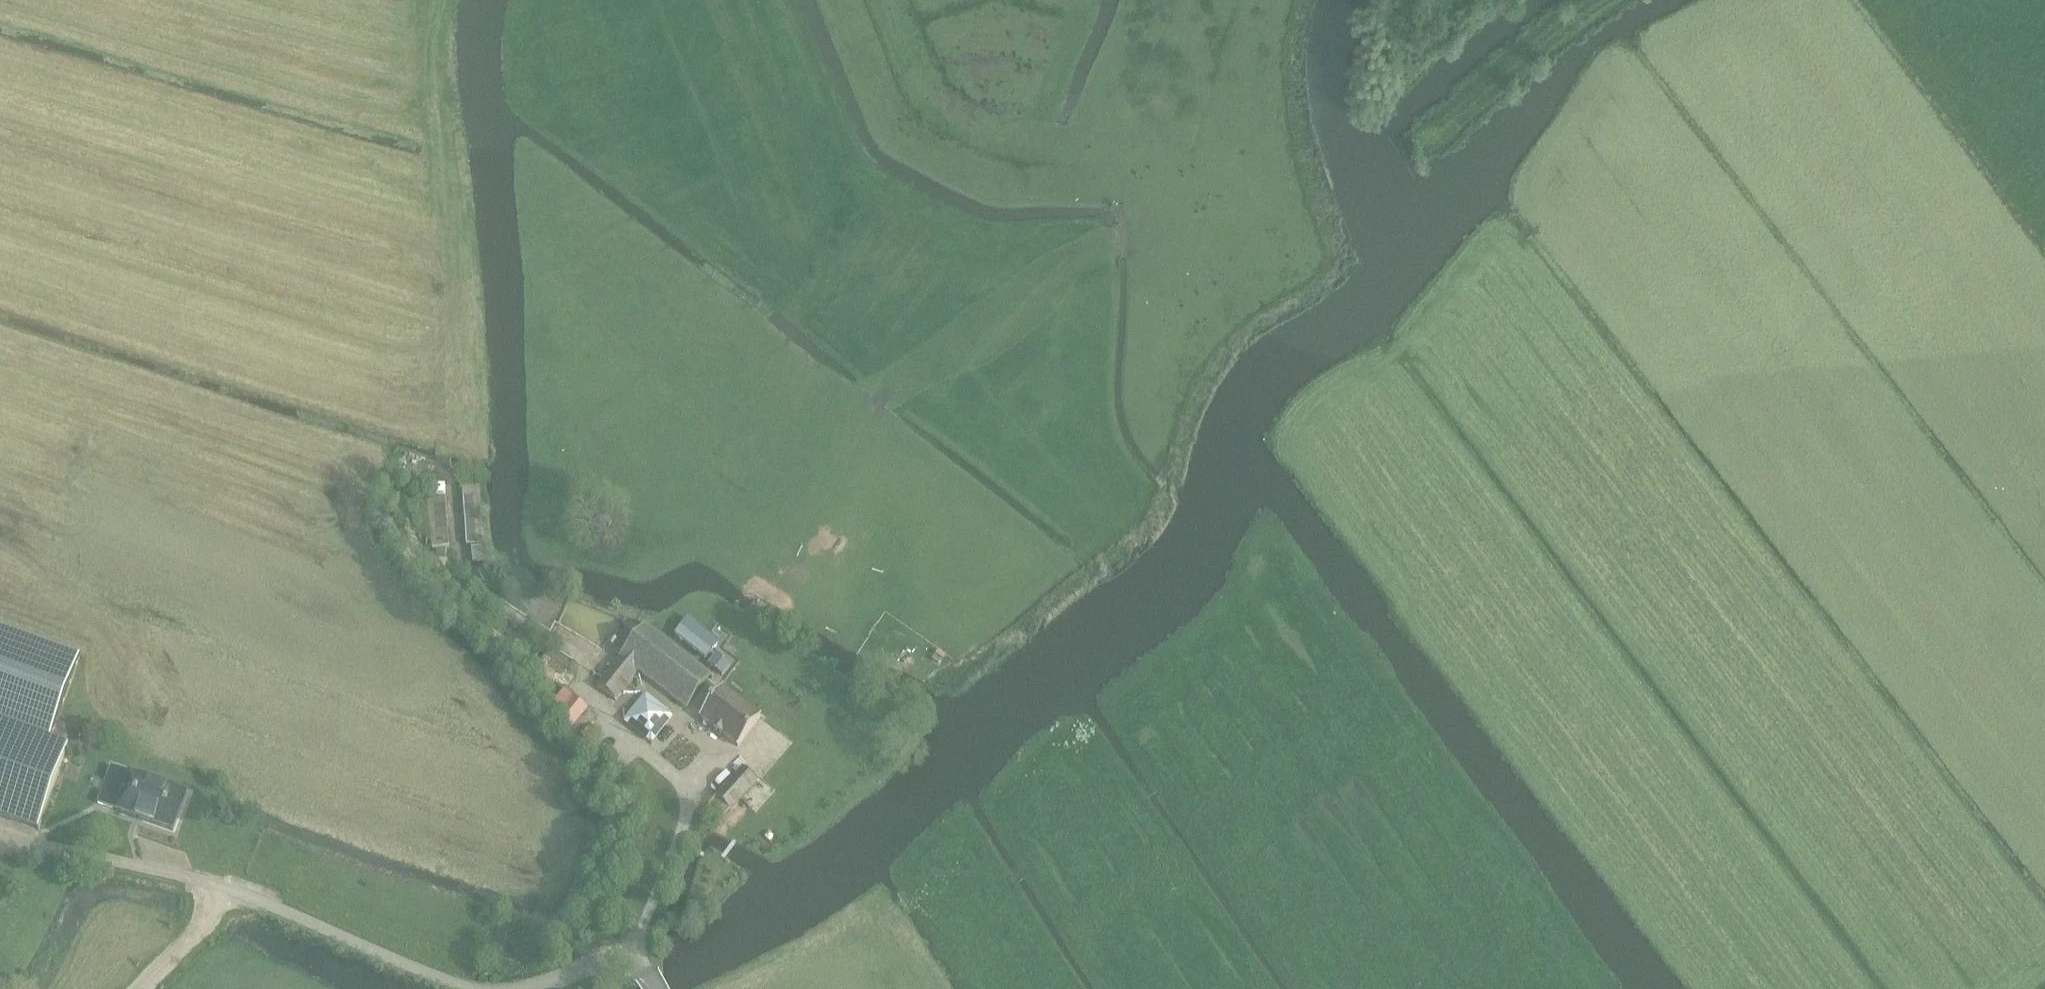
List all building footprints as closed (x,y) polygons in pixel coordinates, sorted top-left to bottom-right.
[(465,546),(484,544),(480,486),(460,488),(465,546)] [(444,499),(427,501),(431,549),(448,547),(444,499)] [(485,563),(483,547),(471,548),(473,565),(485,563)] [(689,619),(676,636),(706,659),(719,642),(689,619)] [(636,674),(684,711),(710,678),(646,628),(620,661),(619,660),(596,689),(614,703),(636,674)] [(46,743),(80,657),(0,629),(0,820),(38,835),(70,752),(46,743)] [(722,676),(731,664),(719,655),(710,667),(722,676)] [(698,719),(736,750),(759,721),(721,691),(698,719)] [(650,745),(672,717),(644,695),(622,723),(650,745)] [(569,731),(587,709),(574,698),(556,720),(569,731)] [(187,794),(130,774),(110,766),(97,804),(117,810),(117,811),(173,831),(187,794)] [(730,813),(756,783),(741,770),(715,799),(730,813)]
